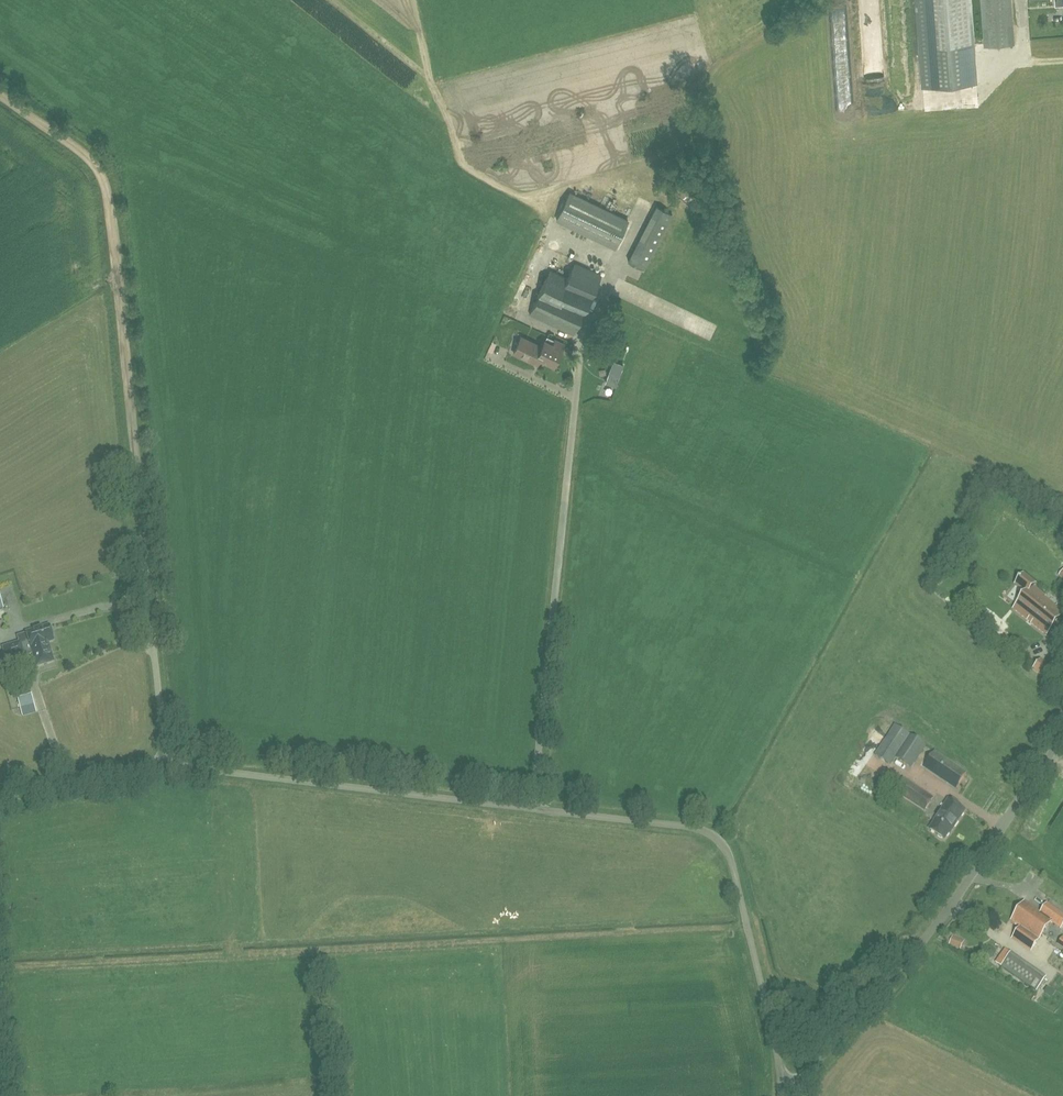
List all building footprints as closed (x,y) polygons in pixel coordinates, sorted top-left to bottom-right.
[(921,87),(977,83),(970,0),(915,0),(921,87)] [(985,47),(1014,44),(1011,0),(981,0),(985,47)] [(1034,8),(1058,7),(1058,0),(1034,0),(1034,8)] [(871,114),(887,114),(887,95),(870,96),(871,114)] [(628,221),(570,193),(557,220),(615,248),(628,221)] [(657,207),(631,262),(648,270),(675,215),(657,207)] [(573,335),(602,275),(574,263),(567,279),(550,271),(529,314),(573,335)] [(540,359),(554,366),(564,345),(555,340),(553,345),(545,341),(542,348),(521,338),(513,353),(537,365),(540,359)] [(1062,613),(1062,611),(1033,586),(1035,583),(1024,575),(1016,585),(1026,594),(1014,609),(1046,635),(1062,613)] [(1003,629),(983,613),(976,621),(997,637),(1003,629)] [(53,640),(52,638),(54,637),(52,630),(50,631),(49,626),(26,632),(29,641),(21,643),(20,642),(4,648),(8,662),(25,657),(24,654),(32,651),(37,666),(53,661),(47,642),(53,640)] [(1041,661),(1034,669),(1051,683),(1058,675),(1041,661)] [(0,688),(0,715),(12,713),(6,687),(0,688)] [(26,715),(38,712),(34,696),(22,698),(26,715)] [(891,765),(896,758),(911,769),(927,745),(910,735),(895,724),(874,755),(891,765)] [(956,788),(964,777),(966,773),(935,752),(925,767),(956,788)] [(925,810),(933,799),(904,779),(896,791),(925,810)] [(950,833),(965,811),(949,800),(935,820),(936,821),(930,830),(937,834),(937,836),(941,839),(943,838),(944,839),(949,832),(950,833)] [(1020,926),(1012,938),(1030,951),(1051,921),(1061,928),(1062,925),(1062,915),(1047,904),(1041,913),(1024,901),(1011,920),(1020,926)] [(961,948),(964,940),(952,935),(949,943),(961,948)] [(1045,978),(1031,968),(1022,982),(1036,991),(1045,978)]
